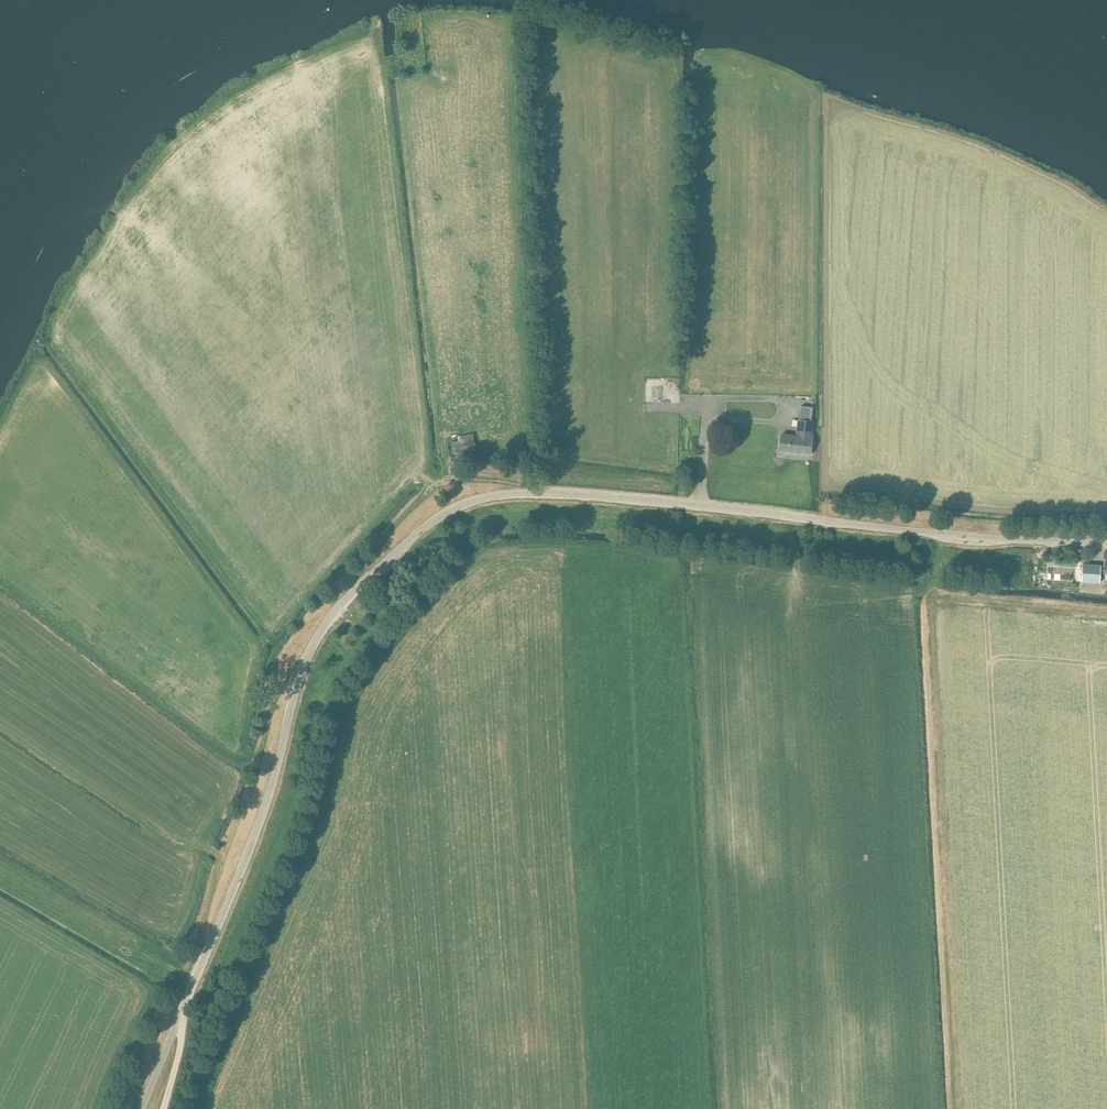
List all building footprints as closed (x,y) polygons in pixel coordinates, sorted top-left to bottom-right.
[(676,412),(676,398),(666,398),(666,412),(676,412)] [(810,455),(813,435),(810,435),(812,421),(798,420),(796,435),(781,433),(779,451),(810,455)] [(454,453),(475,450),(473,434),(457,437),(458,441),(452,442),(454,453)] [(1099,583),(1099,579),(1100,565),(1092,565),(1082,564),(1081,582),(1099,583)]
